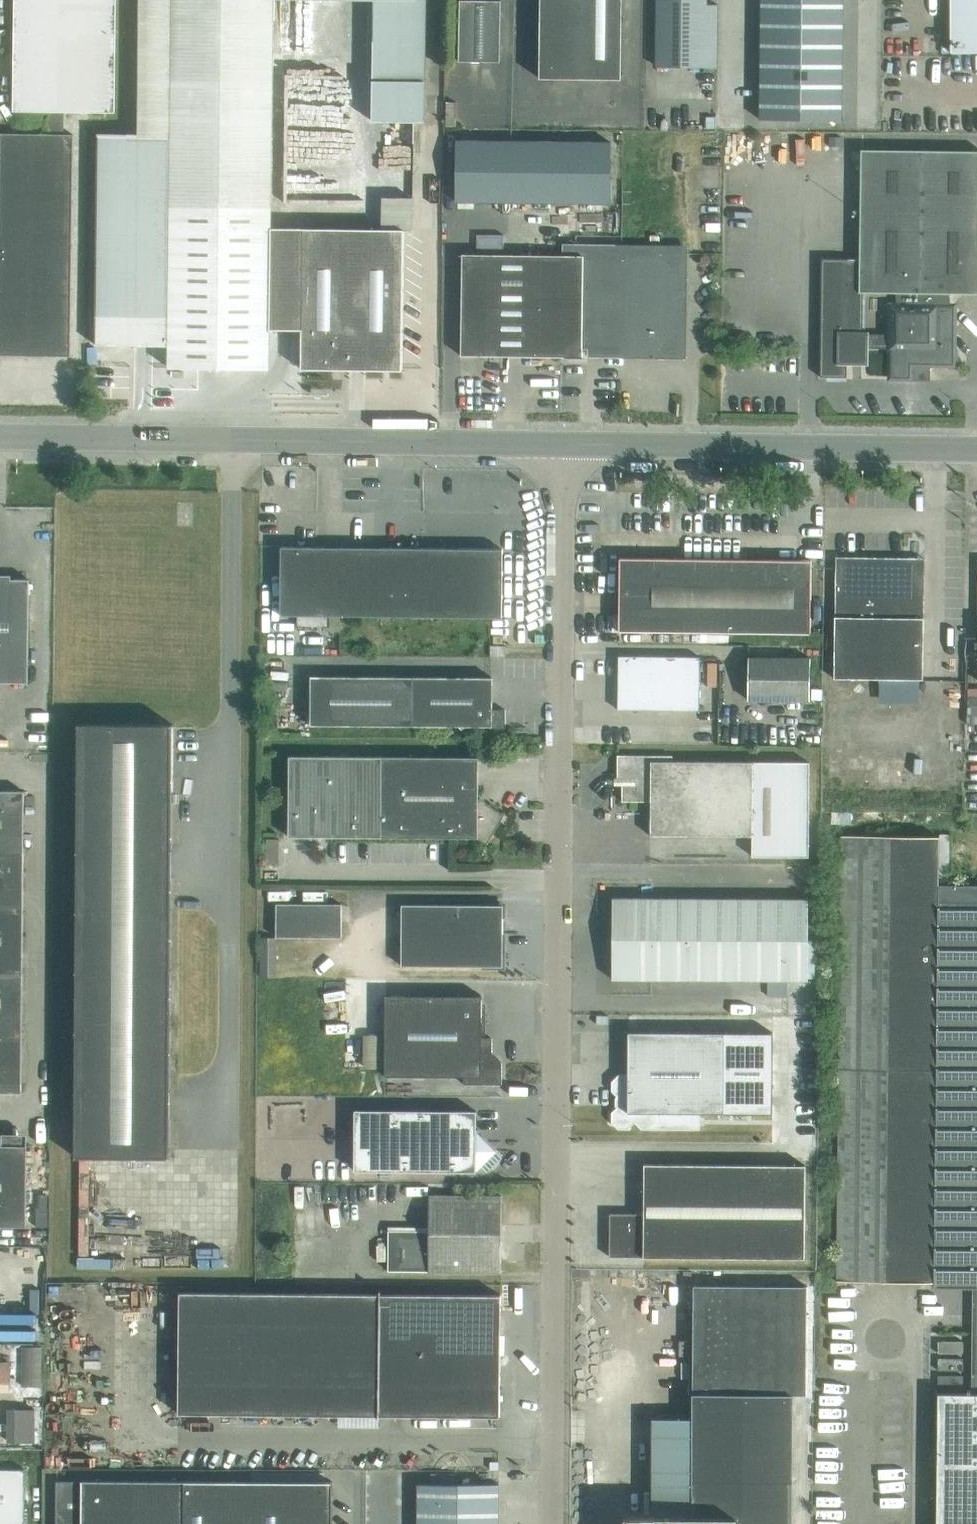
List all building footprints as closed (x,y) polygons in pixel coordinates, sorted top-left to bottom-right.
[(116,0),(15,0),(13,111),(49,111),(48,134),(0,133),(0,355),(70,356),(73,134),(64,134),(64,111),(115,112),(116,0)] [(274,0),(147,0),(146,134),(98,133),(95,344),(169,345),(168,367),(269,368),(269,329),(301,329),(301,369),(402,370),(404,229),(383,229),(271,227),(274,0)] [(373,120),(425,121),(426,0),(374,0),(373,120)] [(501,0),(460,0),(459,61),(500,62),(501,0)] [(622,0),(540,0),(540,78),(621,79),(622,0)] [(706,0),(658,0),(657,66),(705,66),(706,0)] [(760,119),(842,120),(843,0),(762,0),(760,119)] [(952,52),(976,52),(976,0),(951,0),(952,52)] [(446,126),(456,126),(456,103),(446,103),(446,126)] [(456,201),(610,202),(611,142),(456,140),(456,201)] [(954,306),(949,306),(949,292),(976,293),(976,151),(861,150),(860,258),(848,258),(822,258),(820,376),(847,377),(847,347),(892,348),(891,376),(914,376),(914,372),(923,372),(930,366),(930,363),(949,363),(949,368),(958,368),(958,348),(953,348),(954,306)] [(384,199),(383,229),(404,229),(411,229),(412,199),(384,199)] [(678,350),(679,252),(583,251),(583,243),(562,243),(562,255),(462,254),(461,355),(582,357),(582,349),(678,350)] [(503,548),(281,546),(280,615),(502,617),(503,548)] [(836,556),(834,678),(877,678),(877,703),(918,704),(918,679),(923,679),(924,578),(903,557),(836,556)] [(811,634),(812,560),(620,558),(619,631),(811,634)] [(29,579),(0,579),(0,681),(28,682),(29,579)] [(298,616),(297,626),(327,627),(328,616),(298,616)] [(490,645),(490,656),(505,656),(505,645),(490,645)] [(700,710),(701,657),(618,655),(618,709),(700,710)] [(807,705),(807,664),(747,663),(746,704),(807,705)] [(493,677),(414,676),(311,675),(310,724),(477,726),(477,727),(505,728),(505,708),(492,708),(493,677)] [(173,724),(78,723),(75,1156),(170,1157),(173,724)] [(855,729),(854,810),(876,810),(877,729),(855,729)] [(809,762),(753,762),(672,761),(673,755),(617,755),(617,778),(622,778),(622,801),(647,801),(647,798),(651,798),(650,835),(753,836),(752,862),(808,862),(809,762)] [(478,798),(478,757),(289,756),(289,836),(381,837),(476,837),(487,844),(505,814),(478,798)] [(24,791),(0,791),(0,852),(23,852),(24,791)] [(832,811),(832,822),(851,822),(851,811),(832,811)] [(937,886),(938,837),(840,837),(836,1281),(934,1282),(934,1284),(934,1283),(934,1287),(973,1288),(972,1393),(937,1392),(936,1523),(976,1523),(976,886),(937,886)] [(266,839),(266,864),(278,864),(278,839),(266,839)] [(23,852),(0,852),(0,912),(23,912),(23,852)] [(652,918),(652,898),(613,898),(612,918),(652,918)] [(671,939),(672,898),(652,898),(652,918),(652,938),(671,939)] [(691,939),(691,898),(672,898),(671,939),(691,939)] [(710,939),(711,898),(691,898),(691,939),(710,939)] [(730,939),(730,898),(711,898),(710,939),(730,939)] [(749,939),(750,899),(730,898),(730,939),(749,939)] [(769,939),(769,899),(750,899),(749,939),(769,939)] [(788,939),(789,899),(769,899),(769,939),(788,939)] [(808,939),(809,899),(789,899),(788,939),(808,939)] [(342,904),(276,903),(276,937),(341,937),(342,904)] [(402,904),(401,933),(503,933),(503,904),(502,904),(502,905),(402,904)] [(23,912),(0,912),(0,972),(22,972),(23,912)] [(652,938),(652,918),(612,918),(612,938),(652,938)] [(503,967),(503,933),(401,933),(401,965),(501,966),(501,967),(503,967)] [(260,937),(260,976),(277,976),(277,937),(260,937)] [(652,958),(652,938),(612,938),(612,958),(652,958)] [(671,979),(671,939),(652,938),(652,958),(652,979),(671,979)] [(690,979),(691,939),(671,939),(671,979),(690,979)] [(710,979),(710,939),(691,939),(690,979),(710,979)] [(729,980),(730,939),(710,939),(710,979),(729,980)] [(749,980),(749,939),(730,939),(729,980),(749,980)] [(768,980),(769,939),(749,939),(749,980),(768,980)] [(788,980),(788,939),(769,939),(768,980),(788,980)] [(808,980),(808,939),(788,939),(788,980),(808,980)] [(652,979),(652,958),(612,958),(612,979),(652,979)] [(22,972),(0,972),(0,1032),(21,1032),(22,972)] [(502,1084),(502,1062),(499,1062),(492,1055),(492,1038),(481,1038),(482,995),(385,995),(385,1076),(463,1076),(463,1084),(502,1084)] [(0,1032),(0,1093),(20,1093),(21,1032),(0,1032)] [(724,1113),(725,1033),(628,1032),(628,1074),(618,1074),(612,1081),(612,1091),(618,1097),(618,1105),(611,1112),(611,1122),(618,1129),(628,1129),(635,1122),(641,1129),(651,1129),(658,1122),(658,1113),(724,1113)] [(355,1110),(355,1171),(476,1172),(476,1171),(481,1166),(487,1172),(502,1158),(476,1132),(476,1111),(355,1110)] [(26,1146),(0,1145),(0,1226),(25,1226),(26,1146)] [(644,1164),(644,1211),(805,1212),(805,1165),(644,1164)] [(429,1194),(428,1226),(389,1226),(388,1271),(428,1271),(501,1271),(501,1195),(429,1194)] [(805,1258),(805,1212),(644,1211),(644,1214),(610,1214),(609,1257),(805,1258)] [(625,1523),(792,1523),(793,1393),(805,1393),(806,1286),(694,1285),(693,1416),(651,1416),(651,1513),(625,1513),(625,1523)] [(501,1416),(501,1295),(179,1295),(179,1417),(501,1416)] [(23,1345),(23,1385),(42,1385),(42,1345),(23,1345)] [(10,1360),(0,1360),(0,1391),(10,1391),(10,1360)] [(36,1441),(36,1407),(8,1408),(8,1441),(36,1441)] [(25,1468),(0,1468),(0,1523),(25,1523),(25,1468)] [(54,1482),(55,1523),(329,1523),(329,1477),(79,1480),(79,1482),(54,1482)] [(418,1523),(499,1523),(500,1483),(418,1483),(418,1523)]
